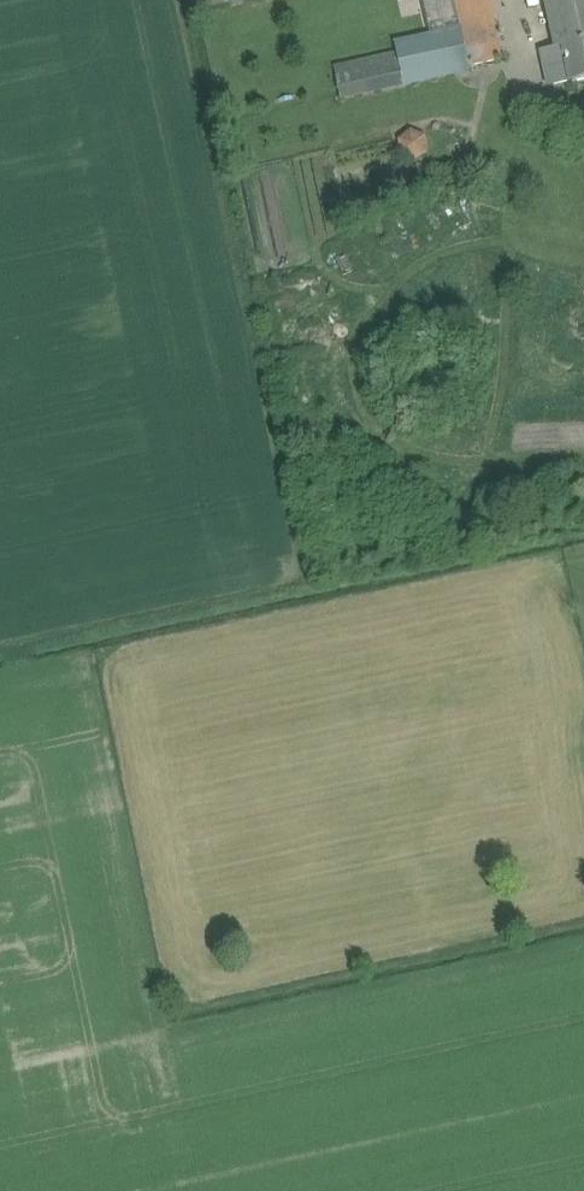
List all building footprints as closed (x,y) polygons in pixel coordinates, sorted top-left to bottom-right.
[(491,0),(441,0),(446,20),(459,17),(465,44),(456,46),(461,67),(503,58),(491,0)] [(560,47),(542,51),(549,87),(583,80),(583,0),(550,0),(560,47)] [(335,66),(343,100),(455,74),(447,40),(335,66)] [(421,128),(396,137),(404,158),(429,149),(421,128)]
